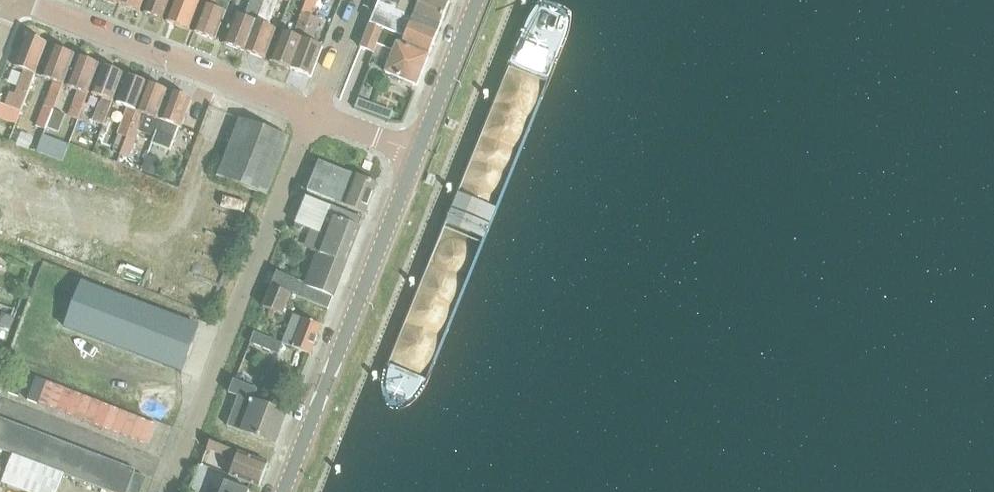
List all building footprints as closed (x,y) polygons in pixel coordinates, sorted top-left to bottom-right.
[(119,4),(141,12),(145,0),(121,0),(119,4)] [(145,13),(163,20),(171,0),(150,0),(145,13)] [(190,30),(202,0),(201,0),(176,0),(167,22),(190,30)] [(195,33),(216,41),(226,14),(215,10),(219,0),(208,0),(195,33)] [(245,52),(265,0),(251,0),(244,18),(237,15),(226,45),(245,52)] [(245,52),(266,60),(277,31),(266,27),(276,0),(265,0),(245,52)] [(303,14),(310,16),(311,17),(313,17),(319,0),(308,0),(303,14)] [(376,13),(410,26),(402,48),(428,58),(450,2),(444,0),(381,0),(376,13)] [(410,26),(376,13),(362,51),(375,55),(378,47),(395,54),(387,75),(417,86),(428,58),(402,48),(410,26)] [(271,62),(291,70),(311,17),(310,16),(303,14),(294,37),(283,33),(271,62)] [(311,17),(291,70),(311,78),(323,48),(312,44),(321,21),(313,17),(311,17)] [(38,67),(44,53),(47,45),(27,37),(15,67),(25,71),(16,95),(11,93),(6,106),(0,104),(0,118),(16,125),(38,67)] [(51,55),(44,53),(38,67),(46,70),(43,78),(54,82),(37,126),(47,130),(48,127),(54,110),(75,56),(54,48),(51,55)] [(69,116),(70,116),(79,120),(81,114),(100,65),(79,58),(67,88),(78,92),(69,116)] [(93,121),(104,125),(124,75),(102,66),(92,94),(103,98),(101,103),(100,103),(93,121)] [(113,149),(122,152),(148,84),(128,76),(117,104),(129,108),(118,135),(113,149)] [(122,152),(121,155),(129,158),(140,131),(155,137),(161,121),(156,119),(167,91),(148,84),(128,138),(122,152)] [(155,137),(152,144),(170,150),(178,128),(181,129),(192,101),(172,93),(161,121),(155,137)] [(54,110),(48,127),(59,132),(66,114),(54,110)] [(79,120),(70,116),(69,118),(79,122),(70,144),(80,148),(88,126),(87,125),(90,118),(81,114),(79,120)] [(240,119),(218,177),(266,196),(289,138),(240,119)] [(93,124),(90,131),(99,135),(102,127),(93,124)] [(192,131),(188,143),(195,146),(199,134),(192,131)] [(44,135),(37,152),(63,162),(70,145),(44,135)] [(132,170),(141,173),(144,165),(135,162),(132,170)] [(319,162),(308,192),(337,203),(337,204),(366,215),(378,185),(349,173),(349,174),(319,162)] [(277,272),(272,287),(329,310),(360,229),(328,215),(331,207),(307,198),(296,224),(297,224),(295,230),(302,233),(304,227),(313,231),(310,238),(316,241),(312,251),(318,254),(306,284),(277,272)] [(64,328),(181,372),(198,327),(81,283),(64,328)] [(263,308),(271,311),(269,316),(274,317),(275,313),(283,316),(292,295),(272,287),(263,308)] [(283,344),(311,355),(322,327),(294,316),(283,344)] [(251,343),(274,352),(280,354),(283,345),(255,334),(251,343)] [(154,444),(163,420),(50,379),(42,403),(154,444)] [(228,427),(276,446),(287,416),(253,403),(258,390),(233,381),(228,394),(239,398),(228,427)] [(109,491),(128,491),(136,471),(0,418),(0,450),(109,491)] [(229,478),(259,489),(268,465),(211,443),(208,451),(235,462),(229,478)]
